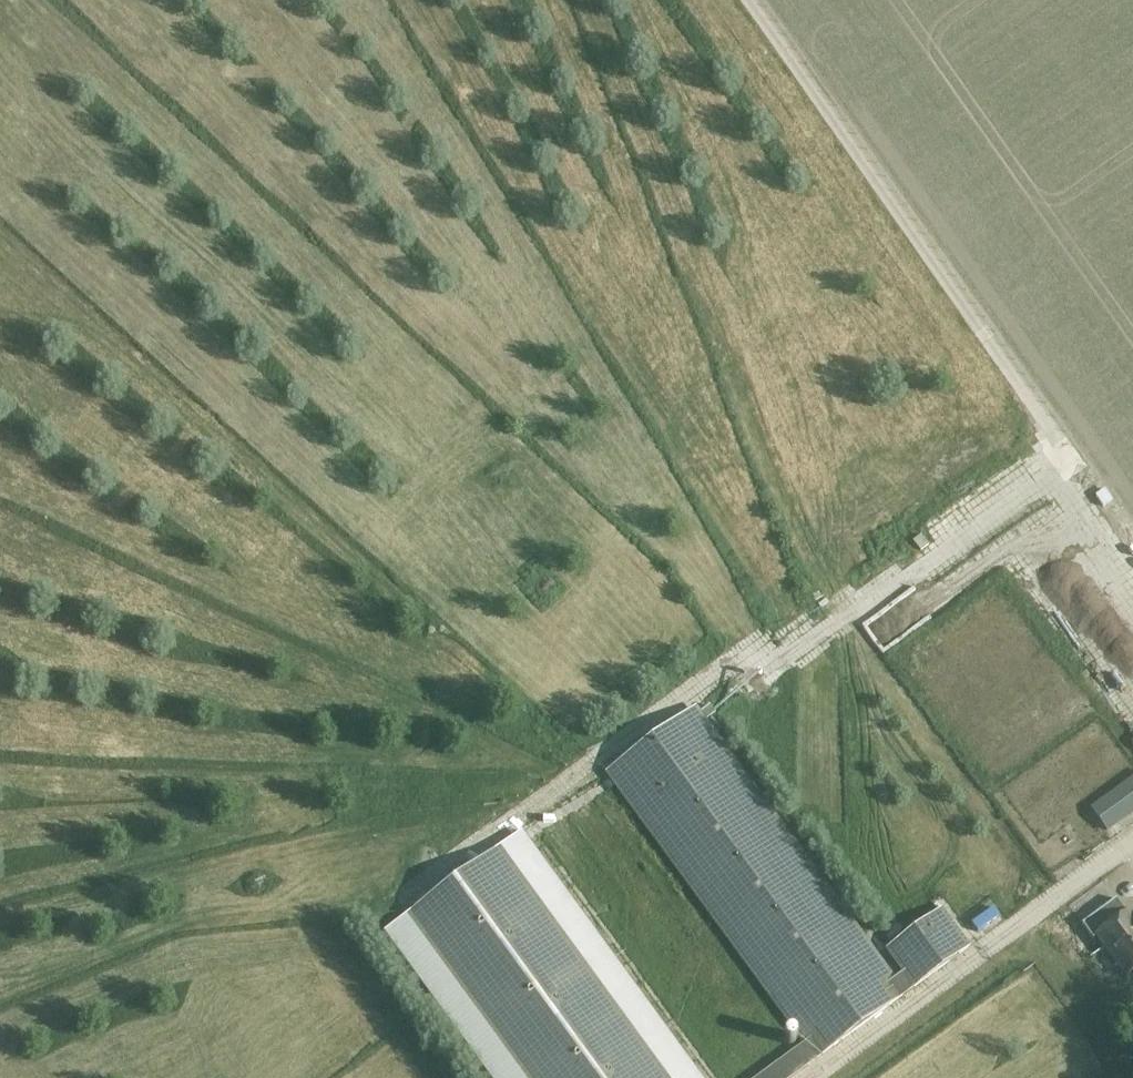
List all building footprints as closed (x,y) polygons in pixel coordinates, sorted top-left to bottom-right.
[(902,993),(893,981),(694,709),(608,772),(806,1042),(757,1077),(786,1077),(816,1056),(817,1059),(903,996),(902,993)] [(1107,833),(1120,824),(1114,817),(1132,803),(1132,781),(1092,812),(1107,833)] [(505,858),(527,842),(522,835),(500,851),(498,849),(408,915),(527,1077),(666,1077),(505,858)] [(1127,914),(1116,899),(1082,924),(1093,938),(1096,936),(1126,977),(1132,972),(1132,917),(1126,922),(1122,917),(1127,914)] [(969,947),(942,911),(942,910),(887,951),(903,973),(893,981),(902,993),(913,986),(914,988),(969,947)] [(1069,934),(1060,922),(1048,931),(1057,943),(1069,934)]
